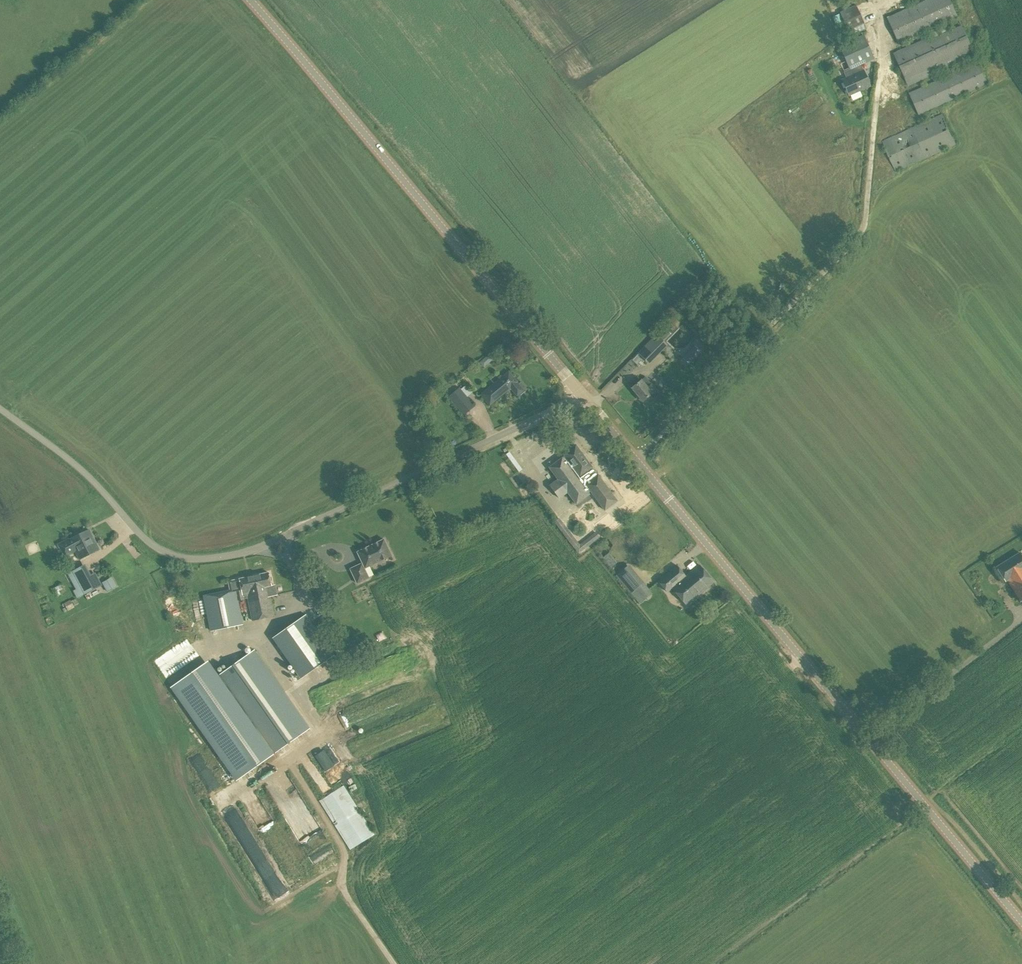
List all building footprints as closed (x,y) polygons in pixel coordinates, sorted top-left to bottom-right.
[(935,27),(957,17),(949,0),(928,0),(888,18),(899,43),(930,29),(934,38),(895,56),(908,85),(949,66),(952,74),(909,93),(919,114),(987,84),(977,63),(957,72),(956,69),(954,69),(952,65),(974,55),(961,26),(939,36),(935,27)] [(849,31),(864,24),(856,6),(840,13),(849,31)] [(941,33),(949,30),(946,25),(939,28),(941,33)] [(839,45),(849,69),(843,72),(846,78),(842,80),(849,95),(870,86),(864,70),(863,71),(861,65),(874,59),(864,34),(839,45)] [(895,172),(956,145),(942,114),(882,141),(895,172)] [(682,333),(685,336),(673,347),(682,356),(702,338),(690,326),(682,333)] [(649,364),(668,345),(656,334),(638,353),(649,364)] [(490,344),(496,350),(502,345),(497,339),(490,344)] [(690,365),(702,352),(695,346),(683,358),(690,365)] [(488,366),(495,358),(491,354),(484,361),(488,366)] [(518,384),(517,383),(517,382),(509,371),(481,395),(489,405),(510,388),(517,396),(519,394),(520,395),(527,389),(521,382),(518,384)] [(645,377),(641,380),(632,388),(643,401),(651,394),(656,399),(664,393),(659,386),(656,389),(652,383),(651,384),(645,377)] [(464,415),(474,406),(459,387),(448,396),(464,415)] [(562,458),(549,467),(558,479),(550,485),(559,498),(567,492),(576,504),(589,494),(588,493),(590,491),(605,510),(617,501),(598,475),(596,476),(593,471),(594,471),(592,467),(576,445),(563,454),(565,456),(562,458)] [(520,470),(524,467),(512,450),(508,452),(520,470)] [(580,544),(559,518),(554,522),(578,554),(600,537),(596,532),(580,544)] [(578,518),(574,522),(584,532),(588,528),(578,518)] [(89,530),(69,539),(58,545),(64,558),(76,552),(80,559),(99,549),(89,530)] [(357,552),(362,563),(350,569),(357,583),(365,579),(361,570),(391,555),(384,539),(357,552)] [(1020,553),(996,567),(1005,581),(1007,580),(1021,601),(1021,600),(1021,556),(1020,553)] [(644,581),(629,563),(615,574),(630,592),(644,581)] [(667,592),(672,588),(686,605),(714,582),(699,565),(686,576),(676,565),(658,581),(667,592)] [(72,571),(67,574),(74,586),(75,589),(73,590),(77,598),(84,594),(95,588),(88,576),(83,566),(72,571)] [(275,616),(270,596),(278,595),(275,585),(271,586),(269,572),(239,579),(228,581),(230,592),(204,597),(211,631),(243,624),(238,600),(248,598),(252,620),(275,616)] [(107,592),(117,586),(112,577),(102,582),(107,592)] [(78,604),(76,599),(71,601),(70,600),(62,604),(63,607),(65,606),(68,611),(74,607),(74,606),(78,604)] [(301,678),(334,655),(306,614),(273,637),(301,678)] [(197,652),(188,640),(162,659),(171,671),(197,652)] [(309,728),(254,650),(219,675),(208,660),(170,688),(236,780),(268,757),(309,728)] [(324,750),(315,757),(325,772),(334,765),(324,750)] [(350,850),(375,835),(343,785),(319,801),(350,850)]
